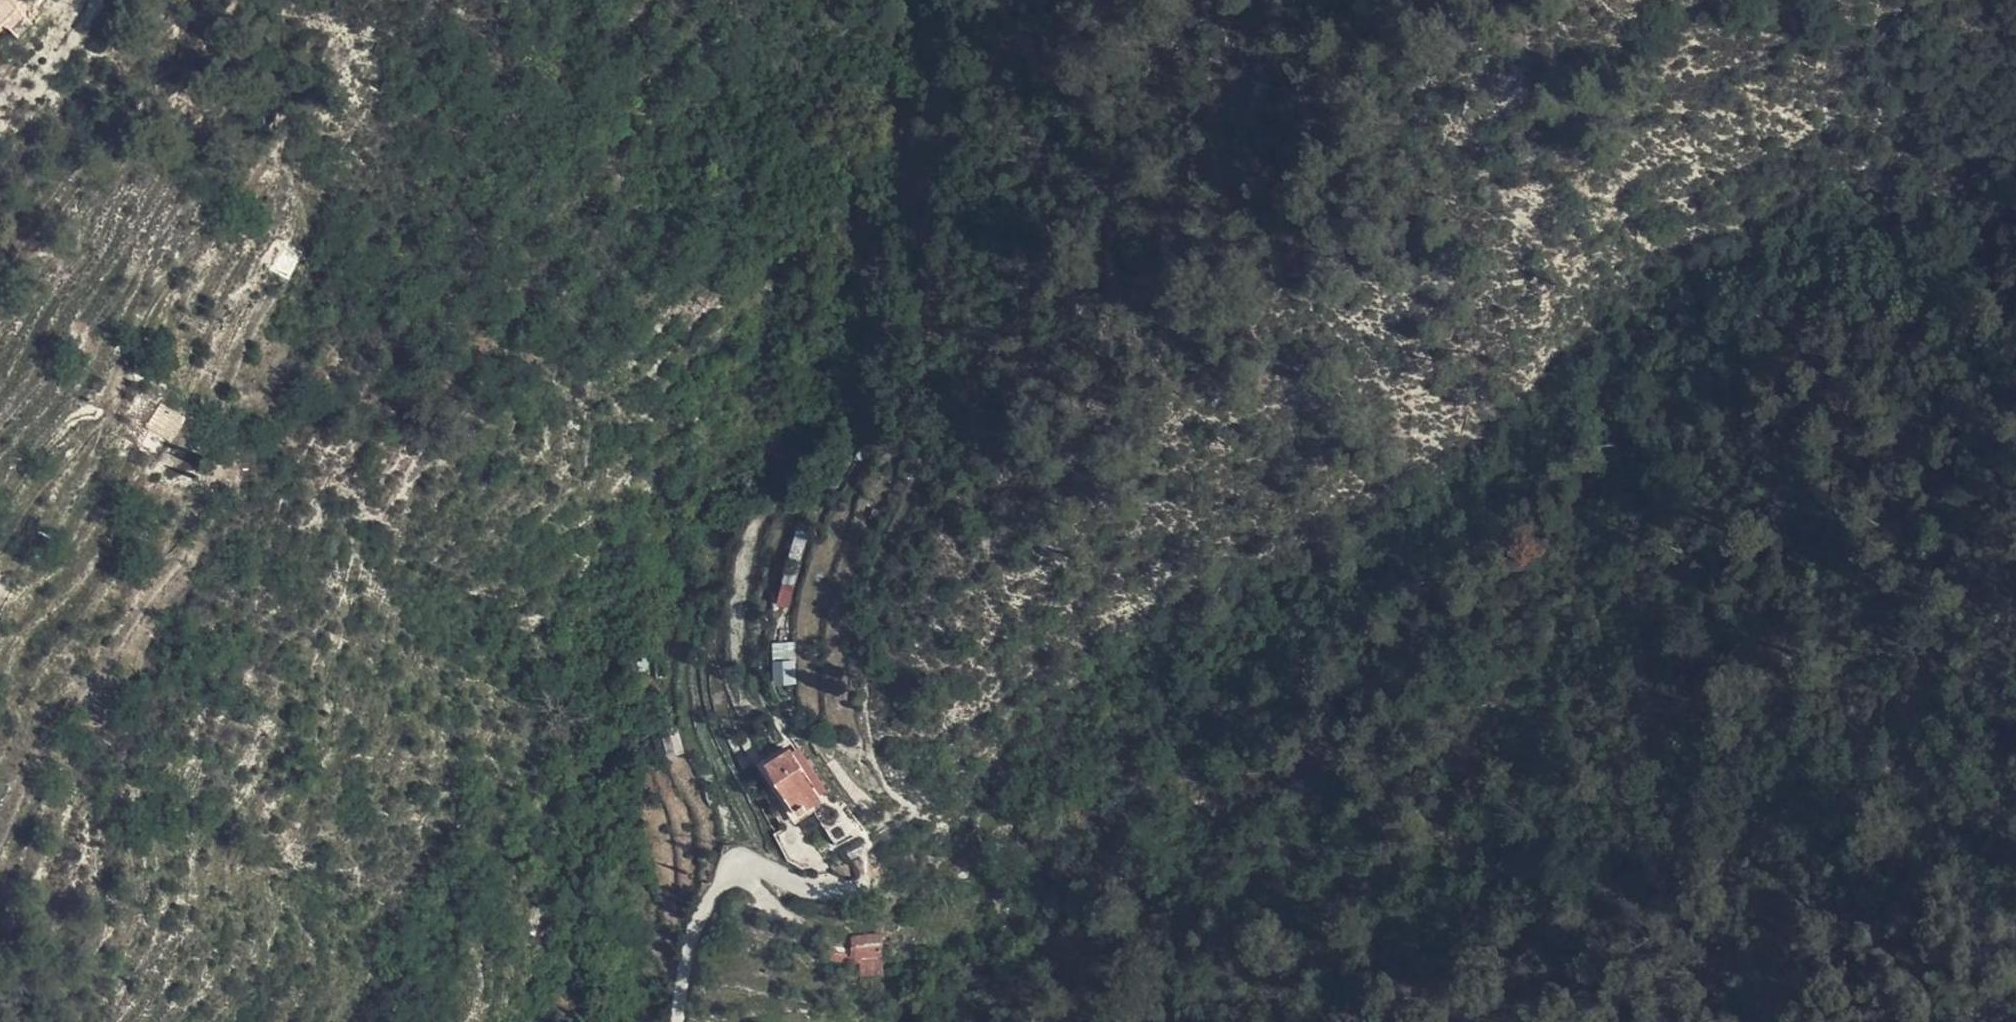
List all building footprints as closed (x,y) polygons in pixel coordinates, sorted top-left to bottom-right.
[(20,0),(0,0),(0,17),(20,0)] [(169,435),(184,409),(158,394),(143,420),(169,435)] [(773,683),(795,682),(794,642),(772,643),(773,683)] [(823,790),(793,745),(767,762),(799,808),(823,790)] [(851,950),(880,947),(878,928),(849,930),(851,946),(851,950)] [(882,966),(880,947),(851,950),(851,946),(819,946),(819,953),(858,957),(859,968),(882,966)]
